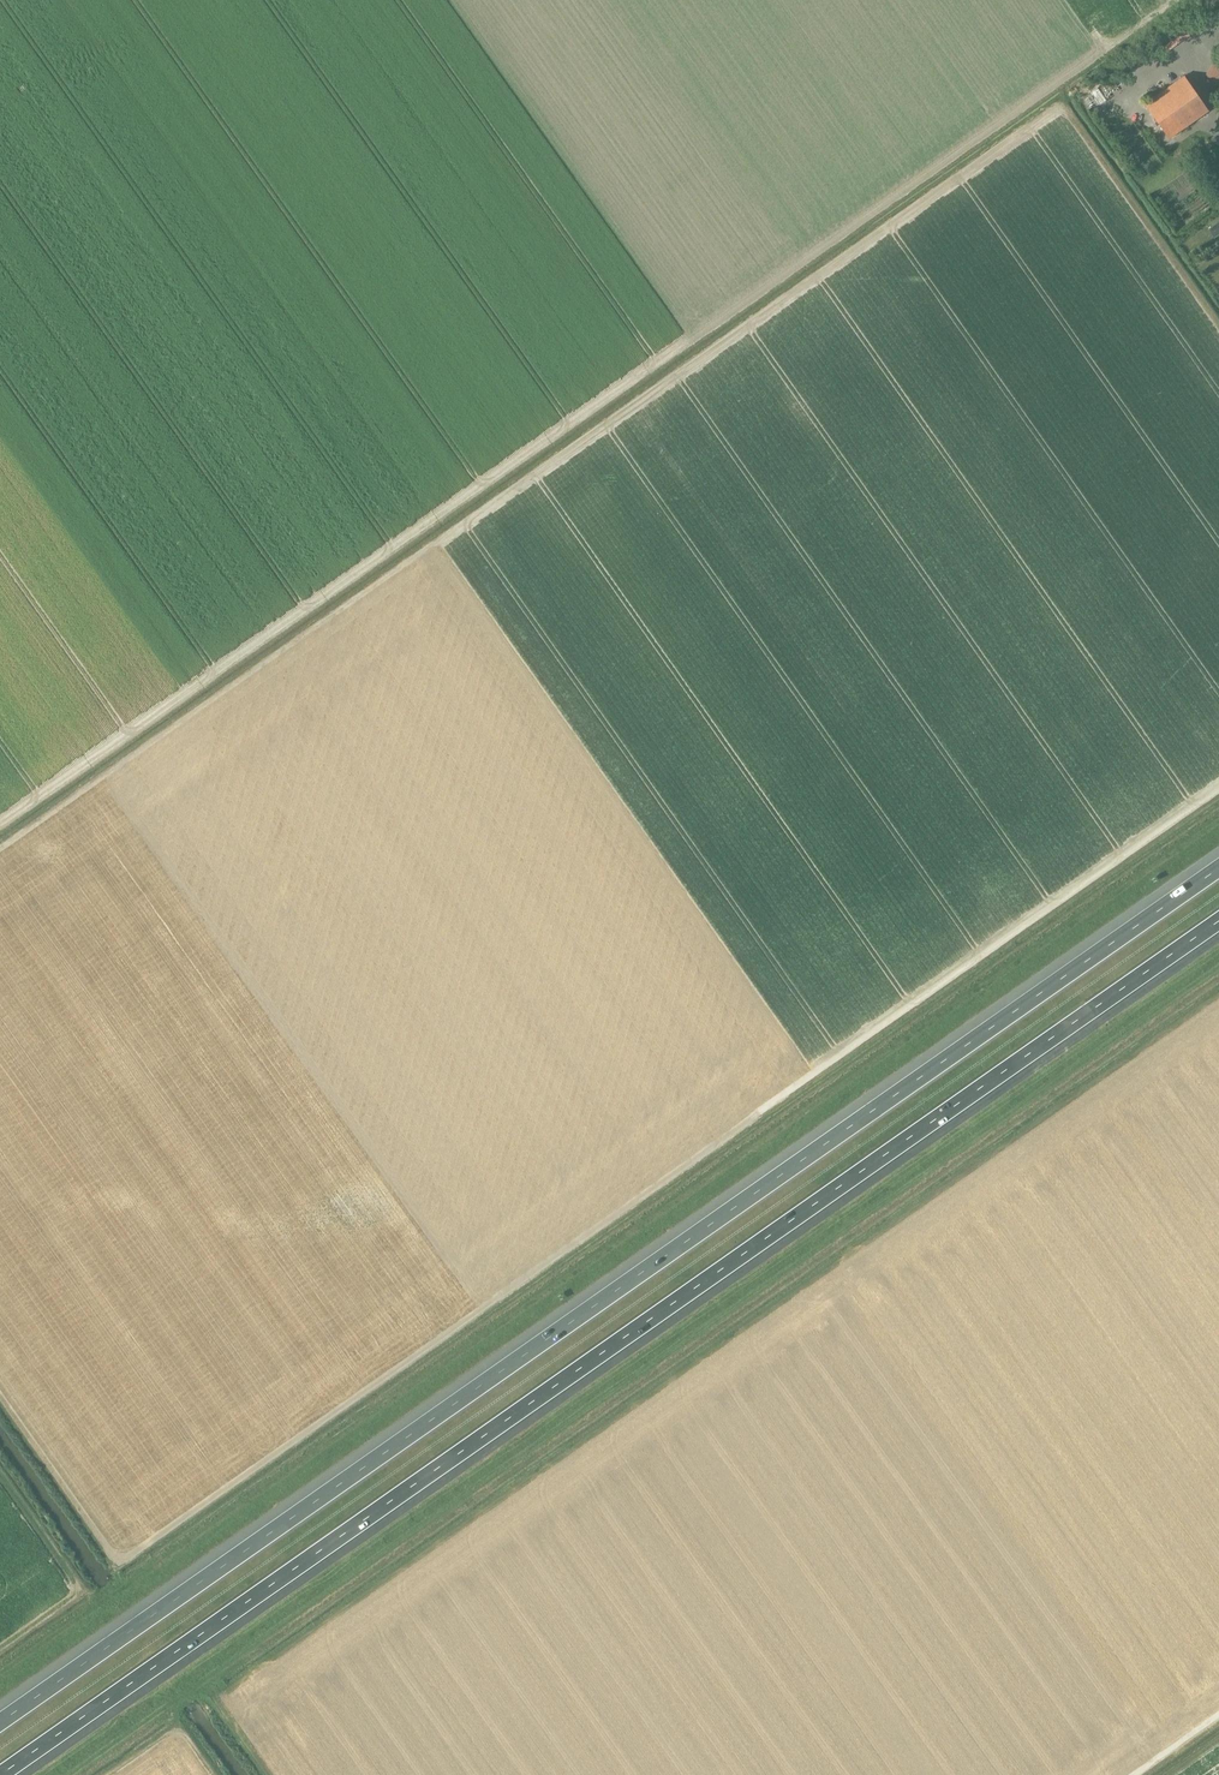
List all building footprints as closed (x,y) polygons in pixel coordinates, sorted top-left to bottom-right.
[(1218,83),(1218,65),(1214,58),(1205,74),(1214,86),(1218,83)] [(1183,76),(1144,104),(1168,138),(1207,110),(1183,76)]
